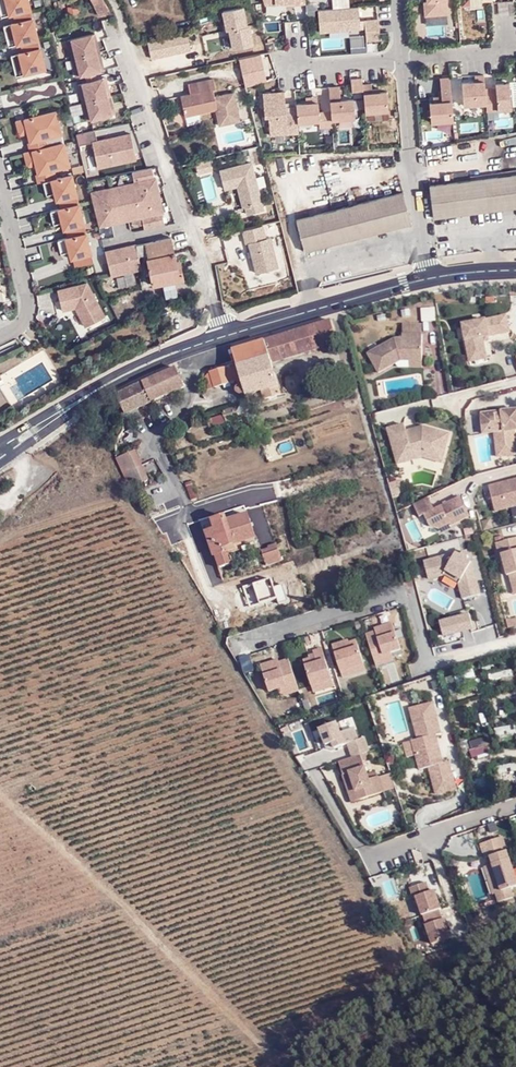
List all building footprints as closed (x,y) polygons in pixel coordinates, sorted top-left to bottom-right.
[(9,15),(5,0),(0,0),(0,12),(1,17),(9,15)] [(9,15),(13,14),(30,10),(28,0),(5,0),(9,15)] [(80,9),(79,0),(65,0),(66,10),(80,9)] [(102,0),(91,0),(98,15),(107,10),(102,0)] [(431,0),(428,1),(425,1),(426,15),(448,13),(447,0),(430,0),(431,0)] [(376,5),(367,7),(369,16),(378,14),(376,5)] [(233,48),(253,44),(249,25),(247,25),(243,6),(222,10),(225,24),(226,30),(229,29),(230,35),(233,48)] [(360,21),(359,6),(318,9),(320,32),(360,28),(360,21)] [(30,10),(13,14),(15,22),(11,23),(17,45),(21,44),(38,40),(30,10)] [(366,36),(380,35),(378,16),(365,17),(365,20),(366,28),(366,36)] [(9,47),(17,45),(11,23),(3,25),(9,47)] [(187,32),(147,40),(151,57),(190,49),(187,32)] [(67,40),(71,58),(96,52),(93,43),(97,42),(94,33),(67,40)] [(38,40),(21,44),(23,52),(19,53),(24,74),(45,69),(38,40)] [(239,54),(243,83),(267,80),(263,51),(239,54)] [(96,52),(71,58),(76,76),(103,69),(101,60),(98,61),(96,52)] [(16,76),(24,74),(19,53),(11,55),(16,76)] [(487,103),(485,88),(484,75),(475,76),(476,82),(462,83),(464,105),(487,103)] [(77,84),(82,102),(106,96),(104,87),(107,86),(105,77),(77,84)] [(450,77),(441,78),(442,95),(443,101),(434,101),(430,102),(432,121),(454,120),(450,77)] [(216,108),(217,108),(214,96),(212,89),(216,88),(213,78),(198,81),(200,90),(191,92),(180,95),(185,115),(216,108)] [(189,83),(191,92),(200,90),(198,81),(189,83)] [(487,110),(511,108),(509,82),(496,83),(496,87),(485,88),(487,103),(487,110)] [(330,86),(331,110),(332,119),(355,117),(354,98),(341,99),(340,86),(330,86)] [(372,86),(364,86),(366,114),(389,113),(388,94),(380,94),(373,95),(373,91),(372,86)] [(263,92),(265,116),(269,115),(270,134),(299,132),(298,121),(297,105),(286,106),(286,102),(285,91),(263,92)] [(219,123),(240,118),(234,92),(214,96),(217,108),(216,108),(219,123)] [(106,96),(82,102),(86,120),(114,113),(112,104),(108,105),(106,96)] [(331,110),(319,111),(318,101),(297,103),(298,121),(319,120),(320,127),(333,126),(332,119),(331,110)] [(45,137),(61,134),(55,110),(24,117),(27,131),(29,140),(27,141),(29,150),(31,149),(47,146),(45,137)] [(485,116),(459,117),(460,134),(486,133),(485,116)] [(27,131),(24,117),(16,119),(19,132),(27,131)] [(97,142),(94,130),(75,134),(79,146),(91,144),(96,168),(136,159),(130,135),(97,142)] [(62,142),(61,134),(45,137),(47,146),(62,142)] [(507,138),(480,141),(482,154),(509,150),(507,138)] [(52,169),(67,166),(62,142),(47,146),(31,149),(33,163),(36,172),(34,172),(36,181),(54,177),(52,169)] [(33,163),(31,149),(29,150),(23,151),(25,164),(33,163)] [(214,167),(212,157),(197,160),(200,171),(214,167)] [(249,213),(265,209),(252,161),(220,169),(225,187),(238,184),(239,186),(242,186),(243,190),(240,190),(244,206),(247,205),(249,213)] [(135,182),(90,191),(99,226),(112,223),(111,219),(119,217),(127,215),(128,220),(142,217),(144,229),(164,225),(162,213),(166,212),(167,212),(160,176),(155,177),(153,167),(133,171),(135,182)] [(429,185),(433,218),(515,206),(515,172),(429,185)] [(72,175),(51,179),(54,193),(56,200),(57,200),(60,209),(79,205),(72,175)] [(51,179),(43,181),(46,195),(54,193),(51,179)] [(402,191),(297,218),(306,251),(411,223),(402,191)] [(60,209),(58,210),(61,223),(63,231),(64,230),(67,239),(86,235),(79,205),(60,209)] [(58,210),(50,211),(53,225),(61,223),(58,210)] [(67,239),(65,240),(68,253),(70,261),(71,260),(73,270),(93,265),(86,235),(67,239)] [(279,266),(271,235),(250,241),(258,272),(279,266)] [(139,256),(147,255),(153,285),(184,279),(178,250),(174,251),(170,237),(136,244),(139,256)] [(65,240),(57,242),(60,255),(68,253),(65,240)] [(111,275),(137,269),(132,245),(127,246),(128,250),(123,251),(123,247),(105,251),(111,275)] [(30,259),(40,260),(41,251),(31,251),(30,259)] [(106,318),(87,281),(58,289),(63,306),(77,303),(89,326),(106,318)] [(75,328),(83,325),(75,306),(67,309),(75,328)] [(434,321),(434,308),(420,308),(421,321),(434,321)] [(515,314),(508,316),(510,330),(515,328),(515,321),(515,314)] [(510,330),(508,316),(462,325),(467,353),(486,349),(485,342),(484,338),(490,337),(511,333),(510,330)] [(337,343),(331,321),(303,330),(310,352),(337,343)] [(421,323),(401,323),(401,333),(420,334),(421,323)] [(271,364),(310,352),(303,330),(264,342),(269,357),(271,364)] [(399,360),(407,360),(421,360),(421,334),(420,334),(401,333),(400,337),(394,337),(364,357),(376,375),(393,363),(391,361),(397,357),(399,360)] [(269,357),(264,342),(233,352),(237,365),(238,367),(269,357)] [(488,359),(486,349),(467,353),(469,362),(488,359)] [(266,400),(280,395),(271,364),(269,357),(238,367),(242,381),(243,386),(246,394),(247,396),(263,391),(266,400)] [(434,359),(439,394),(452,392),(447,357),(434,359)] [(237,365),(218,371),(223,386),(242,381),(238,367),(237,365)] [(151,403),(184,388),(176,369),(143,384),(151,403)] [(211,373),(215,388),(223,386),(218,371),(211,373)] [(116,397),(125,415),(151,403),(143,384),(116,397)] [(240,394),(242,395),(246,394),(243,386),(238,387),(237,389),(238,391),(238,393),(240,394)] [(247,396),(249,405),(266,400),(263,391),(247,396)] [(482,414),(484,434),(494,433),(499,432),(502,457),(515,455),(515,442),(515,431),(515,411),(482,414)] [(416,429),(417,432),(408,435),(407,432),(405,425),(387,430),(397,464),(414,459),(413,455),(422,453),(444,459),(450,438),(439,435),(440,432),(423,427),(416,429)] [(291,439),(278,445),(282,454),(295,449),(291,439)] [(149,480),(134,451),(116,459),(131,489),(149,480)] [(422,457),(443,463),(444,459),(422,453),(413,455),(414,459),(422,457)] [(489,485),(492,494),(497,510),(515,505),(515,477),(489,485)] [(399,496),(401,480),(390,483),(394,498),(399,496)] [(442,506),(434,510),(428,498),(414,505),(420,516),(425,513),(429,520),(431,526),(440,527),(444,525),(451,522),(452,525),(458,521),(465,518),(470,516),(465,506),(460,497),(442,506)] [(201,530),(200,507),(190,507),(191,530),(201,530)] [(207,532),(215,556),(216,556),(224,553),(223,550),(256,538),(248,515),(229,522),(227,517),(212,521),(215,529),(207,532)] [(496,543),(499,555),(502,554),(507,576),(510,575),(514,589),(515,588),(515,538),(496,543)] [(268,546),(269,548),(262,550),(267,566),(282,561),(276,544),(268,546)] [(470,550),(465,552),(462,556),(469,560),(471,555),(470,550)] [(225,555),(224,553),(216,556),(220,569),(233,564),(229,554),(225,555)] [(431,579),(447,575),(460,583),(464,598),(481,594),(473,562),(469,560),(462,556),(457,553),(427,561),(430,575),(431,579)] [(234,625),(225,605),(221,607),(229,627),(234,625)] [(213,611),(222,631),(229,627),(221,607),(213,611)] [(475,629),(471,614),(442,622),(446,636),(475,629)] [(393,624),(385,626),(392,650),(400,648),(393,624)] [(385,626),(367,632),(376,663),(394,658),(392,650),(385,626)] [(333,645),(343,677),(367,670),(356,638),(333,645)] [(323,652),(303,658),(313,691),(333,685),(323,652)] [(288,657),(262,664),(269,690),(279,687),(296,682),(288,657)] [(455,672),(457,680),(476,677),(474,668),(455,672)] [(496,677),(513,675),(512,669),(496,670),(496,677)] [(298,691),(296,682),(279,687),(282,696),(298,691)] [(433,702),(410,708),(412,717),(436,711),(433,702)] [(436,735),(442,734),(436,711),(412,717),(418,739),(412,741),(416,756),(420,770),(429,768),(434,786),(455,780),(450,762),(444,763),(436,735)] [(333,746),(346,742),(350,755),(359,751),(367,749),(363,735),(357,737),(353,726),(339,730),(336,721),(318,727),(323,743),(331,740),(333,746)] [(488,735),(470,740),(473,750),(491,745),(488,735)] [(403,743),(407,758),(416,756),(412,741),(403,743)] [(359,751),(350,755),(338,758),(342,773),(349,771),(354,789),(364,786),(366,794),(373,793),(382,789),(380,781),(377,774),(368,777),(364,764),(359,751)] [(364,786),(354,789),(349,771),(342,773),(351,799),(366,794),(364,786)] [(457,789),(455,780),(434,786),(436,794),(457,789)] [(500,838),(479,845),(483,859),(489,858),(491,866),(500,892),(509,889),(515,887),(515,886),(500,838)] [(497,903),(512,898),(509,889),(500,892),(491,866),(482,868),(491,895),(494,894),(497,903)] [(411,896),(414,895),(420,914),(420,913),(436,908),(439,908),(433,889),(427,891),(424,881),(408,886),(411,896)] [(440,919),(436,908),(420,913),(423,924),(440,919)] [(448,937),(442,918),(440,919),(423,924),(429,944),(448,937)]
